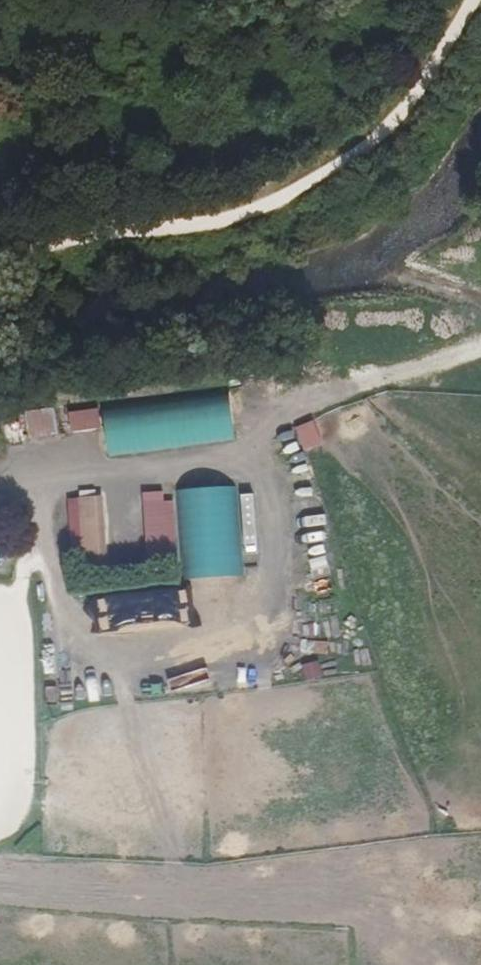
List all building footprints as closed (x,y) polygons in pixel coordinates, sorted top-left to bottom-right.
[(103,411),(110,459),(235,441),(228,393),(103,411)] [(49,409),(20,413),(24,439),(53,434),(49,409)] [(94,410),(65,414),(68,431),(96,428),(94,410)] [(302,448),(322,445),(319,422),(298,425),(302,448)] [(177,490),(183,581),(243,577),(237,486),(177,490)] [(176,492),(146,493),(148,562),(178,561),(176,492)] [(96,575),(91,498),(73,499),(74,508),(76,533),(78,576),(96,575)] [(76,533),(74,508),(64,509),(65,533),(76,533)] [(304,564),(305,576),(333,573),(331,561),(304,564)] [(178,586),(120,592),(124,630),(182,624),(178,586)]
